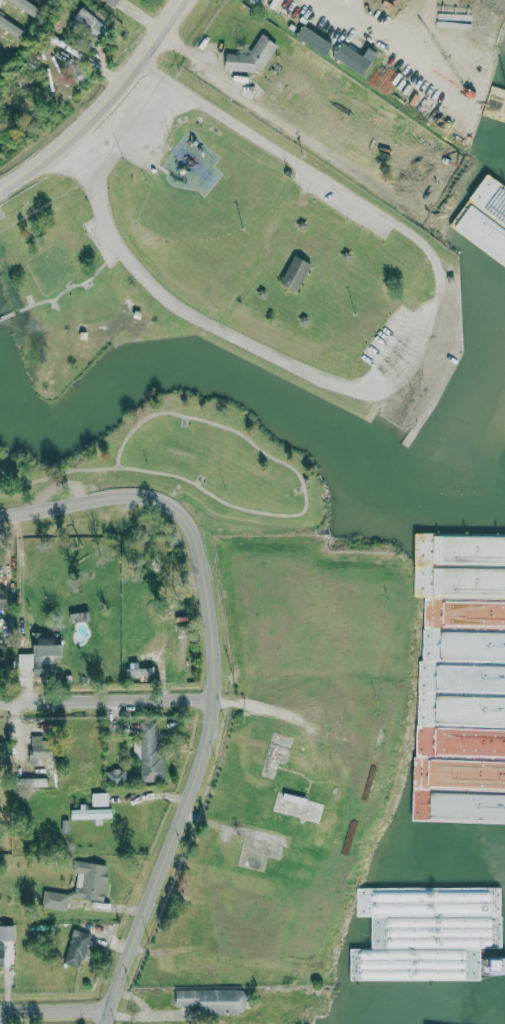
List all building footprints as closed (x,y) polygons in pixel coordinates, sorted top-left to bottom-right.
[(85,6),(74,18),(99,40),(110,29),(85,6)] [(325,56),(333,45),(304,24),(295,36),(325,56)] [(225,69),(261,72),(278,44),(261,34),(249,54),(226,53),(225,69)] [(376,53),(367,48),(363,54),(340,42),(332,57),(364,75),(376,53)] [(312,263),(294,255),(280,283),(298,291),(312,263)] [(504,565),(504,538),(427,536),(426,563),(504,565)] [(62,655),(62,633),(33,633),(33,655),(62,655)] [(33,668),(33,654),(18,653),(17,668),(33,668)] [(138,668),(138,663),(127,663),(128,682),(153,681),(153,668),(138,668)] [(140,759),(141,782),(161,782),(159,721),(140,722),(140,742),(133,742),(134,759),(140,759)] [(31,765),(39,765),(39,760),(50,759),(49,736),(30,736),(31,765)] [(125,769),(106,771),(108,786),(127,784),(125,769)] [(92,793),(92,807),(109,807),(109,793),(92,793)] [(72,819),(112,819),(112,808),(80,808),(80,810),(71,810),(72,819)] [(109,864),(74,859),(72,871),(77,872),(74,893),(44,890),(42,907),(68,910),(70,896),(104,900),(109,864)] [(15,925),(0,925),(0,940),(15,940),(15,925)] [(81,959),(88,961),(95,934),(73,929),(64,963),(79,966),(81,959)] [(339,949),(340,981),(460,979),(459,946),(339,949)] [(176,1007),(201,1006),(201,1013),(245,1013),(245,989),(176,989),(176,1007)]
